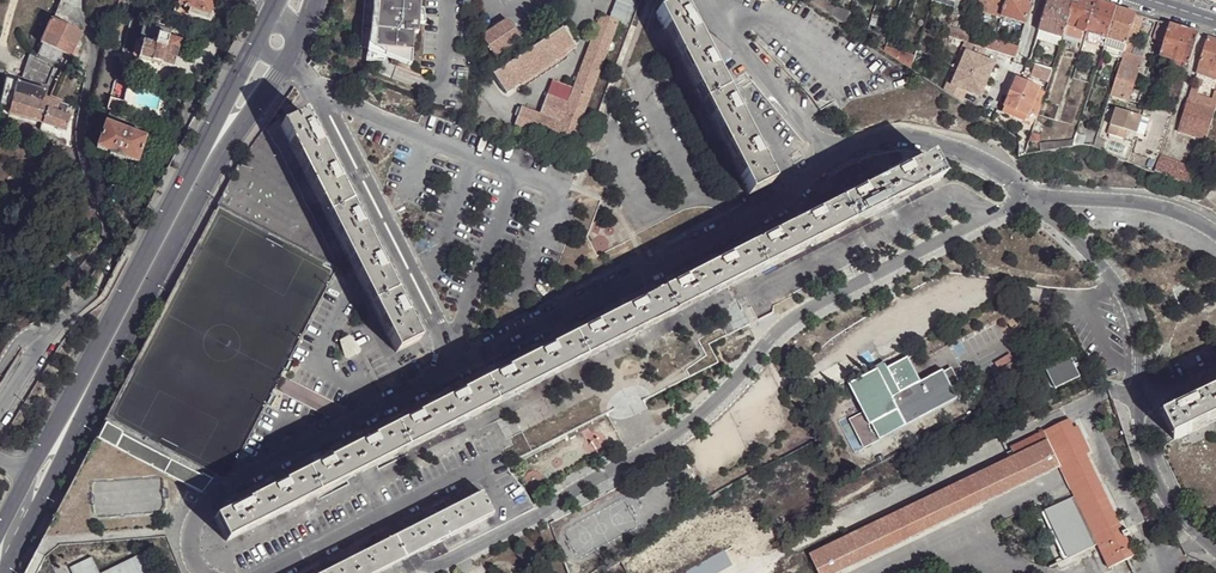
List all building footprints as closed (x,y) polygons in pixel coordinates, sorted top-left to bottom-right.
[(213,0),(180,0),(181,2),(180,5),(189,8),(187,15),(210,21),(213,14),(209,13),(213,0)] [(359,48),(366,49),(365,63),(409,66),(384,56),(384,50),(372,49),(376,0),(362,0),(359,48)] [(372,49),(384,50),(384,56),(409,66),(412,33),(416,34),(419,0),(376,0),(372,49)] [(826,12),(828,3),(829,0),(828,0),(808,0),(826,12)] [(897,10),(901,0),(892,0),(890,7),(893,9),(897,10)] [(1007,0),(980,0),(976,10),(1001,17),(1007,0)] [(1033,0),(1007,0),(1001,17),(1025,25),(1033,0)] [(1073,0),(1048,0),(1038,30),(1061,38),(1064,28),(1065,25),(1073,0)] [(1096,1),(1091,0),(1073,0),(1065,25),(1069,26),(1086,32),(1096,1)] [(1102,37),(1106,38),(1116,8),(1096,1),(1086,32),(1088,32),(1102,37)] [(678,3),(656,15),(680,62),(703,50),(678,3)] [(826,12),(845,25),(850,12),(828,3),(826,12)] [(1106,38),(1109,39),(1126,44),(1131,30),(1135,14),(1116,8),(1106,38)] [(30,27),(43,34),(51,19),(38,11),(30,27)] [(1137,31),(1142,16),(1135,14),(1131,30),(1137,31)] [(560,122),(538,114),(521,108),(514,126),(571,149),(577,134),(582,136),(584,130),(579,128),(609,51),(617,53),(620,45),(612,41),(619,23),(600,16),(567,103),(560,122)] [(51,19),(43,34),(39,42),(41,42),(37,52),(57,61),(62,51),(66,53),(65,56),(70,58),(69,60),(77,63),(82,53),(73,49),(81,31),(51,19)] [(487,42),(496,57),(523,40),(510,19),(488,32),(487,42)] [(1157,40),(1164,43),(1170,25),(1159,22),(1154,39),(1157,40)] [(1188,65),(1198,34),(1170,25),(1164,43),(1160,56),(1188,65)] [(506,94),(506,93),(573,48),(573,49),(575,48),(564,32),(568,30),(565,26),(562,28),(561,27),(560,28),(561,29),(493,75),(492,73),(491,74),(505,95),(506,94)] [(965,42),(966,42),(968,35),(948,29),(946,35),(965,42)] [(174,67),(181,40),(159,35),(156,44),(140,40),(139,43),(137,42),(134,54),(136,54),(131,73),(147,77),(151,61),(174,67)] [(1208,37),(1207,38),(1196,74),(1200,75),(1200,74),(1215,79),(1215,40),(1208,37)] [(990,50),(1004,54),(1015,58),(1015,57),(1018,48),(993,40),(992,43),(990,50)] [(984,47),(990,50),(992,43),(985,41),(983,47),(984,47)] [(966,42),(965,42),(961,50),(966,52),(952,85),(948,83),(944,91),(961,102),(965,91),(980,97),(994,63),(980,57),(984,47),(983,47),(966,42)] [(885,51),(910,68),(913,56),(886,48),(885,51)] [(703,50),(680,62),(701,104),(724,93),(703,50)] [(1142,59),(1123,53),(1120,63),(1139,69),(1142,59)] [(1051,69),(1054,61),(1047,58),(1046,58),(1043,66),(1051,69)] [(1110,94),(1129,100),(1139,69),(1120,63),(1110,94)] [(1048,81),(1051,69),(1043,66),(1036,65),(1032,76),(1048,81)] [(9,114),(42,122),(65,130),(70,115),(64,114),(67,106),(44,97),(46,90),(5,78),(0,103),(0,104),(10,106),(9,114)] [(1027,115),(1038,90),(1038,89),(1016,80),(1005,107),(1027,117),(1027,115)] [(1195,99),(1196,96),(1199,87),(1192,85),(1188,96),(1195,99)] [(1037,115),(1044,92),(1038,90),(1027,115),(1036,118),(1037,115)] [(701,104),(723,149),(746,137),(724,93),(701,104)] [(545,95),(538,114),(560,122),(567,103),(545,95)] [(1194,101),(1210,106),(1212,100),(1196,96),(1195,99),(1194,101)] [(123,101),(109,97),(106,107),(120,111),(123,101)] [(1178,131),(1205,140),(1215,110),(1215,108),(1210,106),(1194,101),(1187,99),(1182,116),(1178,131)] [(1142,116),(1116,109),(1108,135),(1125,140),(1128,131),(1137,134),(1142,116)] [(128,118),(108,110),(106,119),(125,126),(128,118)] [(307,113),(283,125),(307,172),(330,160),(324,147),(320,138),(315,130),(307,113)] [(145,137),(104,123),(96,148),(110,153),(110,155),(123,159),(123,157),(137,162),(145,137)] [(170,150),(174,153),(180,141),(149,127),(147,132),(163,140),(166,139),(173,142),(170,150)] [(1031,133),(1028,142),(1039,142),(1038,135),(1031,133)] [(723,149),(749,197),(771,185),(746,137),(723,149)] [(1047,153),(1073,147),(1074,142),(1050,144),(1047,153)] [(1041,154),(1047,153),(1050,144),(1039,145),(1040,151),(1041,154)] [(1189,190),(1191,184),(1195,170),(1160,156),(1154,173),(1189,190)] [(940,181),(928,157),(909,167),(901,171),(894,175),(879,182),(891,206),(940,181)] [(330,160),(307,172),(336,230),(360,218),(346,191),(342,184),(338,174),(330,160)] [(901,171),(909,167),(906,161),(898,165),(901,171)] [(894,175),(901,171),(898,165),(891,169),(894,175)] [(341,172),(338,174),(342,184),(346,182),(341,172)] [(845,229),(891,206),(879,182),(862,191),(855,194),(847,198),(833,205),(845,229)] [(851,188),(855,194),(862,191),(858,184),(851,188)] [(1189,190),(1197,193),(1198,188),(1191,184),(1189,190)] [(1210,187),(1206,199),(1215,207),(1215,192),(1210,187)] [(844,192),(847,198),(855,194),(851,188),(844,192)] [(802,221),(787,228),(799,252),(845,229),(833,205),(818,213),(810,217),(802,221)] [(808,212),(810,217),(818,213),(815,208),(808,212)] [(799,216),(802,221),(810,217),(808,212),(799,216)] [(364,216),(360,218),(365,228),(369,225),(364,216)] [(360,218),(336,230),(355,267),(379,256),(369,236),(365,228),(360,218)] [(369,225),(365,228),(369,236),(374,233),(369,225)] [(759,243),(744,250),(756,274),(799,252),(787,228),(774,235),(767,239),(759,243)] [(764,233),(767,239),(774,235),(771,229),(764,233)] [(756,236),(759,243),(767,239),(764,233),(756,236)] [(66,256),(74,262),(81,255),(74,248),(66,256)] [(714,265),(703,271),(716,295),(756,274),(744,250),(729,258),(722,261),(714,265)] [(719,257),(722,261),(729,258),(727,253),(719,257)] [(382,262),(379,256),(355,267),(379,314),(403,303),(391,280),(387,272),(382,262)] [(712,261),(714,265),(722,261),(719,257),(712,261)] [(386,260),(382,262),(387,272),(391,270),(386,260)] [(857,273),(864,268),(862,264),(854,267),(857,273)] [(671,287),(656,295),(668,319),(716,295),(703,271),(686,279),(678,284),(671,287)] [(678,284),(686,279),(683,273),(676,277),(676,279),(678,284)] [(671,287),(678,284),(676,279),(668,282),(671,287)] [(626,310),(615,316),(627,340),(668,319),(656,295),(641,303),(633,307),(626,310)] [(631,301),(633,307),(641,303),(638,297),(631,301)] [(624,305),(626,310),(633,307),(631,301),(624,305)] [(405,306),(403,303),(379,314),(398,351),(421,340),(414,325),(410,316),(405,306)] [(410,316),(414,314),(409,304),(405,306),(410,316)] [(410,316),(414,325),(418,322),(414,314),(410,316)] [(583,332),(572,338),(584,362),(627,340),(615,316),(599,324),(593,327),(583,332)] [(589,321),(593,327),(599,324),(595,318),(589,321)] [(580,326),(583,332),(593,327),(589,321),(580,326)] [(343,339),(351,355),(360,350),(352,335),(343,339)] [(539,355),(528,360),(540,384),(584,362),(572,338),(556,346),(548,350),(539,355)] [(545,343),(548,350),(556,346),(553,339),(545,343)] [(536,348),(539,355),(548,350),(545,343),(536,348)] [(1056,387),(1080,375),(1070,354),(1046,366),(1056,387)] [(498,375),(484,383),(497,406),(540,384),(528,360),(516,366),(507,371),(498,375)] [(507,371),(516,366),(513,360),(504,366),(507,371)] [(881,435),(957,396),(942,366),(900,389),(887,365),(850,385),(863,408),(866,407),(881,435)] [(504,366),(499,369),(498,375),(507,371),(504,366)] [(452,399),(443,404),(455,428),(497,406),(484,383),(473,389),(462,394),(452,399)] [(462,394),(473,389),(469,384),(459,390),(462,394)] [(452,399),(462,394),(459,390),(450,395),(452,399)] [(1165,415),(1177,440),(1215,421),(1215,390),(1199,398),(1187,404),(1178,408),(1165,415)] [(1184,399),(1187,404),(1199,398),(1197,393),(1184,399)] [(1176,403),(1178,408),(1187,404),(1184,399),(1176,403)] [(409,421),(392,430),(404,453),(455,428),(443,404),(429,411),(418,417),(409,421)] [(415,411),(418,417),(429,411),(426,406),(415,411)] [(406,416),(409,421),(418,417),(415,411),(406,416)] [(1060,465),(1066,463),(1087,453),(1074,426),(1070,418),(1012,446),(1014,450),(1009,452),(1011,457),(1047,439),(1060,465)] [(1074,426),(1087,453),(1091,451),(1079,424),(1074,426)] [(357,447),(348,451),(360,475),(369,470),(404,453),(392,430),(379,435),(371,440),(363,443),(357,447)] [(368,435),(371,440),(379,435),(376,430),(368,435)] [(171,460),(122,435),(115,448),(164,474),(171,460)] [(361,439),(363,443),(371,440),(368,435),(361,439)] [(1060,465),(1047,439),(1011,457),(811,553),(820,572),(836,572),(1060,465)] [(320,465),(311,470),(323,494),(360,475),(348,451),(336,457),(328,461),(320,465)] [(325,456),(328,461),(336,457),(332,452),(325,456)] [(1087,453),(1066,463),(1077,486),(1072,488),(1076,497),(1098,544),(1103,542),(1115,566),(1136,556),(1126,536),(1124,532),(1097,476),(1087,453)] [(317,461),(320,465),(328,461),(325,456),(317,461)] [(1077,486),(1066,463),(1060,465),(1072,488),(1077,486)] [(276,488),(266,493),(278,516),(323,494),(311,470),(297,477),(285,483),(276,488)] [(282,478),(285,483),(297,477),(294,472),(282,478)] [(273,483),(276,488),(285,483),(282,478),(273,483)] [(466,491),(457,497),(460,502),(469,497),(466,491)] [(492,516),(479,492),(469,497),(460,502),(450,507),(438,513),(450,537),(492,516)] [(232,510),(215,519),(228,542),(278,516),(266,493),(253,500),(241,506),(232,510)] [(239,500),(241,506),(253,500),(251,494),(239,500)] [(457,497),(447,502),(450,507),(460,502),(457,497)] [(1098,544),(1076,497),(1045,511),(1068,559),(1098,544)] [(229,505),(232,510),(241,506),(239,500),(229,505)] [(450,537),(438,513),(425,520),(416,524),(407,529),(395,536),(407,559),(450,537)] [(416,524),(425,520),(422,513),(413,517),(416,524)] [(407,529),(416,524),(413,517),(404,521),(407,529)] [(362,572),(381,572),(407,559),(395,536),(379,544),(372,547),(364,552),(354,557),(362,572)] [(369,541),(372,547),(379,544),(376,538),(369,541)] [(360,546),(364,552),(372,547),(369,541),(360,546)] [(1103,542),(1098,544),(1099,547),(1109,568),(1115,566),(1103,542)] [(142,555),(105,572),(151,572),(142,555)] [(327,563),(331,568),(342,563),(338,556),(327,563)] [(354,557),(342,563),(331,568),(322,572),(362,572),(354,557)] [(73,570),(74,572),(102,572),(95,559),(73,570)] [(322,572),(331,568),(327,563),(318,568),(322,572)]
